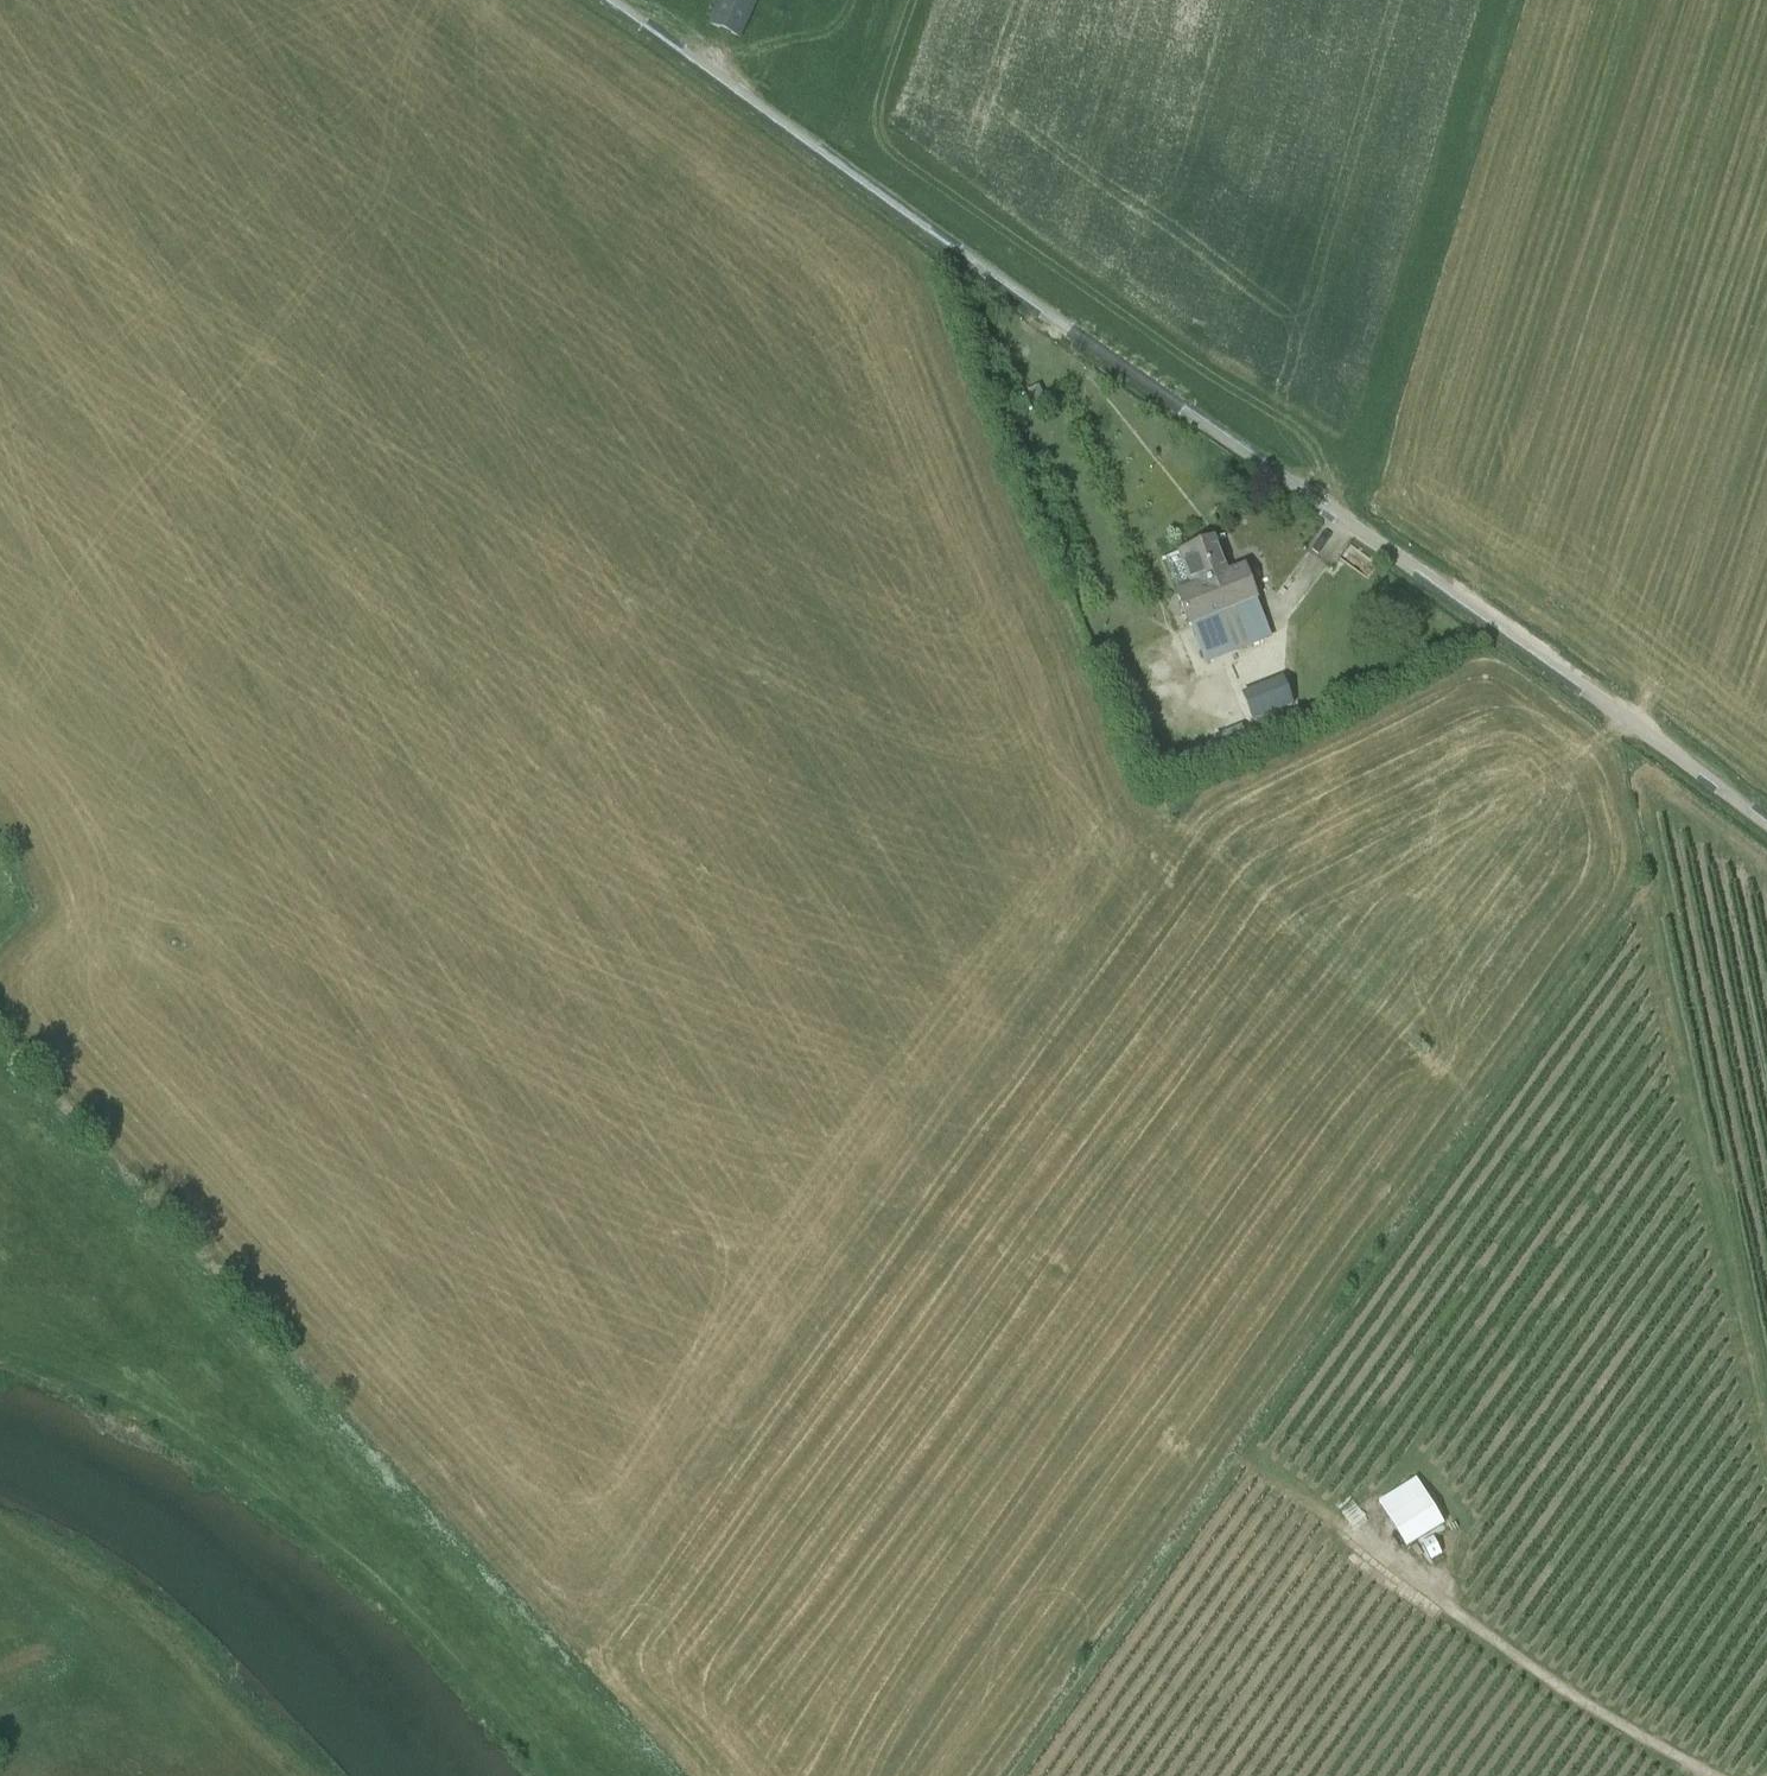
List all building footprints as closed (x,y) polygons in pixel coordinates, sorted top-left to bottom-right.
[(739,38),(756,0),(720,0),(710,23),(739,38)] [(1164,559),(1177,592),(1175,592),(1188,628),(1190,628),(1197,645),(1198,645),(1205,663),(1271,636),(1263,619),(1255,599),(1257,599),(1245,568),(1227,574),(1213,540),(1164,559)] [(1280,682),(1241,701),(1254,727),(1292,708),(1280,682)] [(1407,1549),(1444,1526),(1416,1478),(1378,1501),(1407,1549)] [(1422,1543),(1431,1561),(1442,1555),(1433,1538),(1422,1543)]
